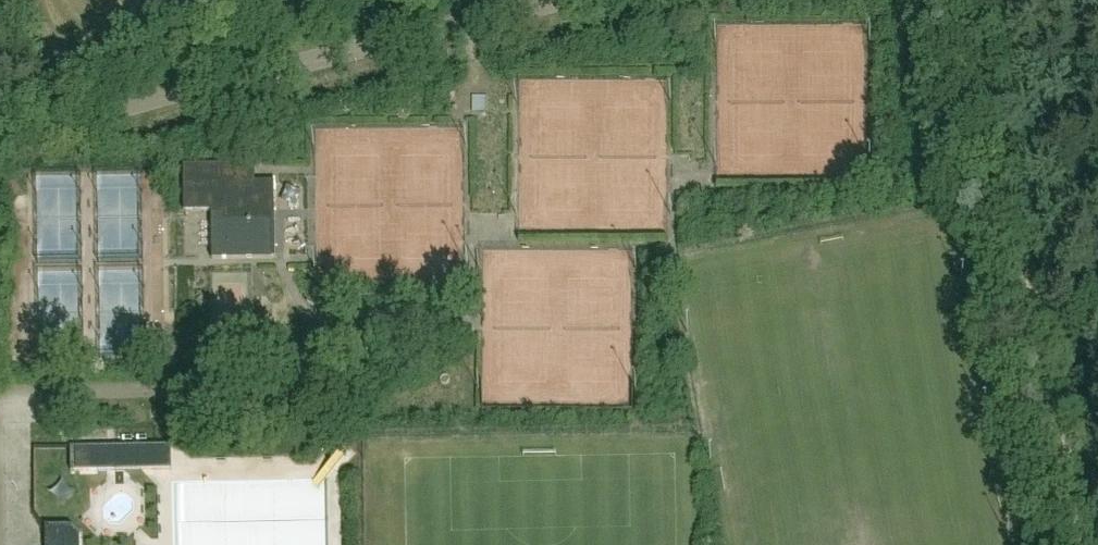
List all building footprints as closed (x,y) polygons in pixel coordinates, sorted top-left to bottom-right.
[(468,90),(468,104),(485,105),(485,90),(468,90)] [(224,157),(225,166),(184,166),(184,212),(212,212),(212,260),(272,259),(272,220),(275,220),(275,183),(256,183),(256,166),(255,166),(255,157),(224,157)] [(172,470),(171,446),(171,445),(99,447),(71,447),(72,472),(81,471),(98,471),(108,471),(126,471),(141,470),(172,470)] [(68,526),(46,526),(47,544),(81,544),(81,534),(73,526),(68,526)]
